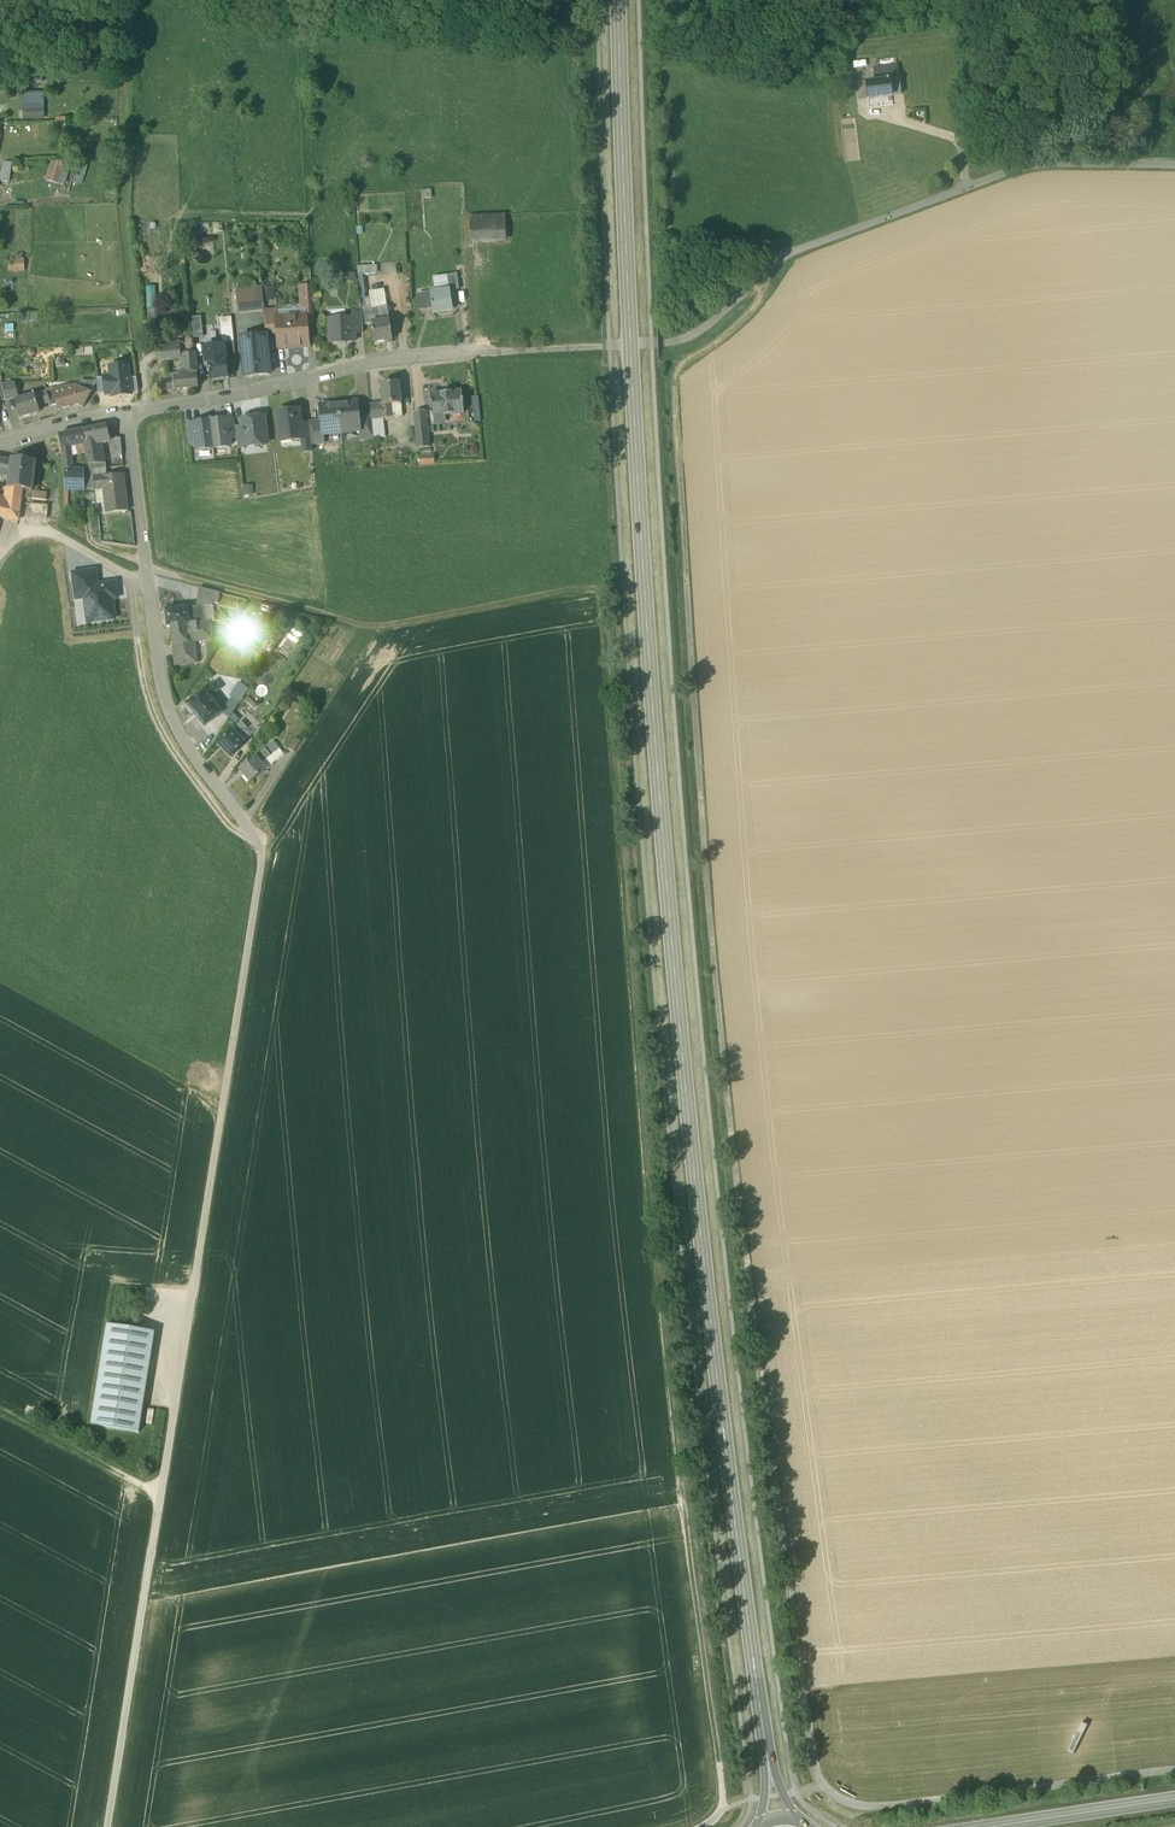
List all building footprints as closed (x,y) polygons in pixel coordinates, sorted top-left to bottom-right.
[(899,80),(867,84),(868,98),(900,94),(899,85),(899,80)] [(908,84),(899,85),(900,94),(901,99),(913,97),(912,85),(912,84),(908,84)] [(22,89),(23,117),(43,116),(42,88),(23,89),(22,89)] [(68,117),(55,118),(55,123),(57,124),(57,140),(69,140),(68,117)] [(71,158),(51,160),(45,178),(63,182),(71,158)] [(3,160),(0,171),(0,173),(8,174),(10,160),(3,160)] [(506,214),(470,215),(470,243),(507,242),(506,214)] [(28,262),(12,261),(11,273),(27,274),(28,262)] [(357,264),(357,273),(365,273),(365,284),(379,284),(379,264),(357,264)] [(456,274),(446,276),(448,290),(449,290),(458,289),(456,274)] [(448,290),(446,276),(437,277),(438,291),(425,293),(427,306),(432,305),(433,314),(452,311),(449,290),(448,290)] [(311,287),(300,288),(301,309),(305,309),(313,309),(311,287)] [(262,288),(236,291),(238,311),(264,309),(262,288)] [(425,293),(417,294),(419,309),(427,308),(427,306),(425,293)] [(387,307),(379,308),(381,321),(389,320),(387,307)] [(379,308),(363,310),(365,324),(372,323),(381,321),(379,308)] [(301,309),(276,311),(278,333),(280,333),(282,348),(293,347),(293,345),(308,344),(306,325),(306,321),(305,321),(305,309),(301,309)] [(313,309),(305,309),(305,321),(306,321),(306,325),(314,324),(313,309)] [(276,311),(264,312),(267,334),(278,333),(276,311)] [(362,313),(352,314),(353,319),(354,319),(355,333),(363,333),(362,313)] [(192,318),(194,338),(203,336),(201,316),(192,318)] [(231,317),(220,318),(223,342),(234,341),(232,327),(231,317)] [(353,319),(329,320),(330,343),(355,342),(355,333),(354,319),(353,319)] [(381,321),(372,323),(374,342),(392,340),(390,320),(389,320),(381,321)] [(266,336),(241,338),(245,377),(270,374),(266,336)] [(207,363),(209,363),(212,381),(229,378),(224,345),(215,346),(204,348),(207,363)] [(180,346),(171,347),(173,360),(182,359),(180,346)] [(171,347),(158,349),(159,362),(164,361),(173,360),(171,347)] [(166,380),(161,381),(162,392),(199,388),(195,352),(183,354),(185,374),(179,374),(179,379),(166,380)] [(111,376),(103,377),(105,393),(106,395),(113,395),(113,397),(131,395),(131,392),(129,378),(128,364),(109,367),(111,376)] [(96,378),(98,394),(105,393),(103,377),(96,378)] [(136,377),(129,378),(131,392),(138,391),(136,377)] [(400,383),(382,385),(383,405),(380,405),(382,419),(403,417),(400,383)] [(16,385),(1,384),(6,400),(19,396),(16,385)] [(77,386),(65,387),(54,390),(53,390),(57,404),(58,410),(70,407),(70,405),(76,403),(83,407),(90,393),(77,386)] [(53,388),(46,390),(47,392),(50,403),(50,406),(57,404),(53,390),(54,390),(53,388)] [(462,391),(430,395),(432,417),(464,413),(463,402),(463,400),(462,391)] [(47,392),(35,396),(38,406),(50,403),(47,392)] [(35,396),(16,401),(21,418),(39,413),(38,406),(35,396)] [(357,402),(338,404),(341,430),(360,429),(359,419),(357,402)] [(338,404),(320,406),(321,422),(322,422),(323,432),(341,430),(338,404)] [(380,405),(372,406),(373,420),(382,419),(380,405)] [(299,410),(277,413),(281,442),(302,439),(301,428),(299,410)] [(425,411),(414,412),(416,431),(427,430),(427,429),(425,411)] [(263,417),(243,420),(244,428),(247,448),(267,445),(263,417)] [(359,419),(360,429),(361,439),(372,438),(370,418),(359,419)] [(382,419),(373,420),(374,430),(380,429),(383,429),(382,419)] [(227,420),(210,422),(214,449),(230,447),(227,421),(227,420)] [(234,420),(227,421),(229,439),(237,439),(235,429),(234,420)] [(210,422),(193,424),(193,425),(196,444),(197,451),(214,449),(210,422)] [(321,422),(309,423),(310,427),(311,444),(324,443),(323,432),(322,422),(321,422)] [(193,425),(186,426),(189,444),(196,444),(193,425)] [(106,426),(84,430),(87,440),(84,441),(87,453),(88,457),(101,454),(99,446),(109,443),(109,440),(106,426)] [(310,427),(301,428),(302,439),(303,452),(312,451),(311,444),(310,427)] [(244,428),(235,429),(237,439),(238,449),(247,448),(244,428)] [(84,429),(59,435),(61,447),(73,444),(74,449),(77,448),(79,454),(87,453),(84,441),(87,440),(84,430),(84,429)] [(427,430),(416,431),(418,448),(430,447),(428,429),(427,429),(427,430)] [(121,439),(109,440),(109,443),(111,443),(112,456),(123,455),(121,439)] [(101,454),(88,457),(89,464),(94,465),(94,470),(103,468),(101,454)] [(35,461),(12,458),(12,461),(10,474),(9,488),(22,489),(32,490),(35,461)] [(71,458),(63,458),(64,472),(65,472),(72,472),(71,458)] [(0,459),(0,472),(10,474),(12,461),(0,459)] [(94,465),(89,464),(89,473),(85,473),(85,480),(84,490),(94,490),(94,478),(94,474),(94,470),(94,465)] [(103,468),(94,470),(94,474),(94,478),(108,477),(107,468),(103,468)] [(72,472),(65,472),(65,489),(84,490),(85,473),(72,472)] [(108,477),(94,478),(94,490),(98,490),(104,489),(107,514),(127,512),(122,475),(108,477)] [(22,489),(9,488),(7,501),(7,502),(20,503),(22,489)] [(47,492),(32,491),(31,498),(46,500),(47,492)] [(7,502),(7,501),(0,499),(0,517),(19,521),(20,503),(7,502)] [(95,571),(73,574),(76,598),(85,597),(84,587),(97,585),(95,571)] [(116,592),(114,583),(97,585),(84,587),(85,597),(89,622),(115,618),(111,593),(116,592)] [(210,606),(203,607),(203,613),(204,619),(211,618),(210,606)] [(188,609),(166,611),(168,626),(171,626),(189,624),(188,615),(188,609)] [(203,613),(196,614),(197,623),(204,622),(204,619),(203,613)] [(188,642),(173,644),(175,665),(197,663),(195,642),(212,640),(210,622),(204,622),(197,623),(192,624),(193,631),(187,632),(188,642)] [(189,624),(171,626),(173,644),(188,642),(187,632),(193,631),(192,624),(189,624)] [(215,682),(187,704),(204,726),(221,713),(209,698),(220,689),(215,682)] [(230,698),(221,713),(229,718),(239,703),(230,698)] [(254,721),(249,715),(242,722),(247,727),(250,725),(254,721)] [(241,721),(219,744),(231,756),(244,743),(238,737),(247,727),(242,722),(241,721)] [(275,751),(270,745),(264,749),(270,755),(275,751)] [(264,749),(255,756),(239,769),(250,782),(266,769),(261,763),(270,756),(270,755),(264,749)] [(152,1335),(105,1328),(91,1414),(138,1422),(152,1335)]
